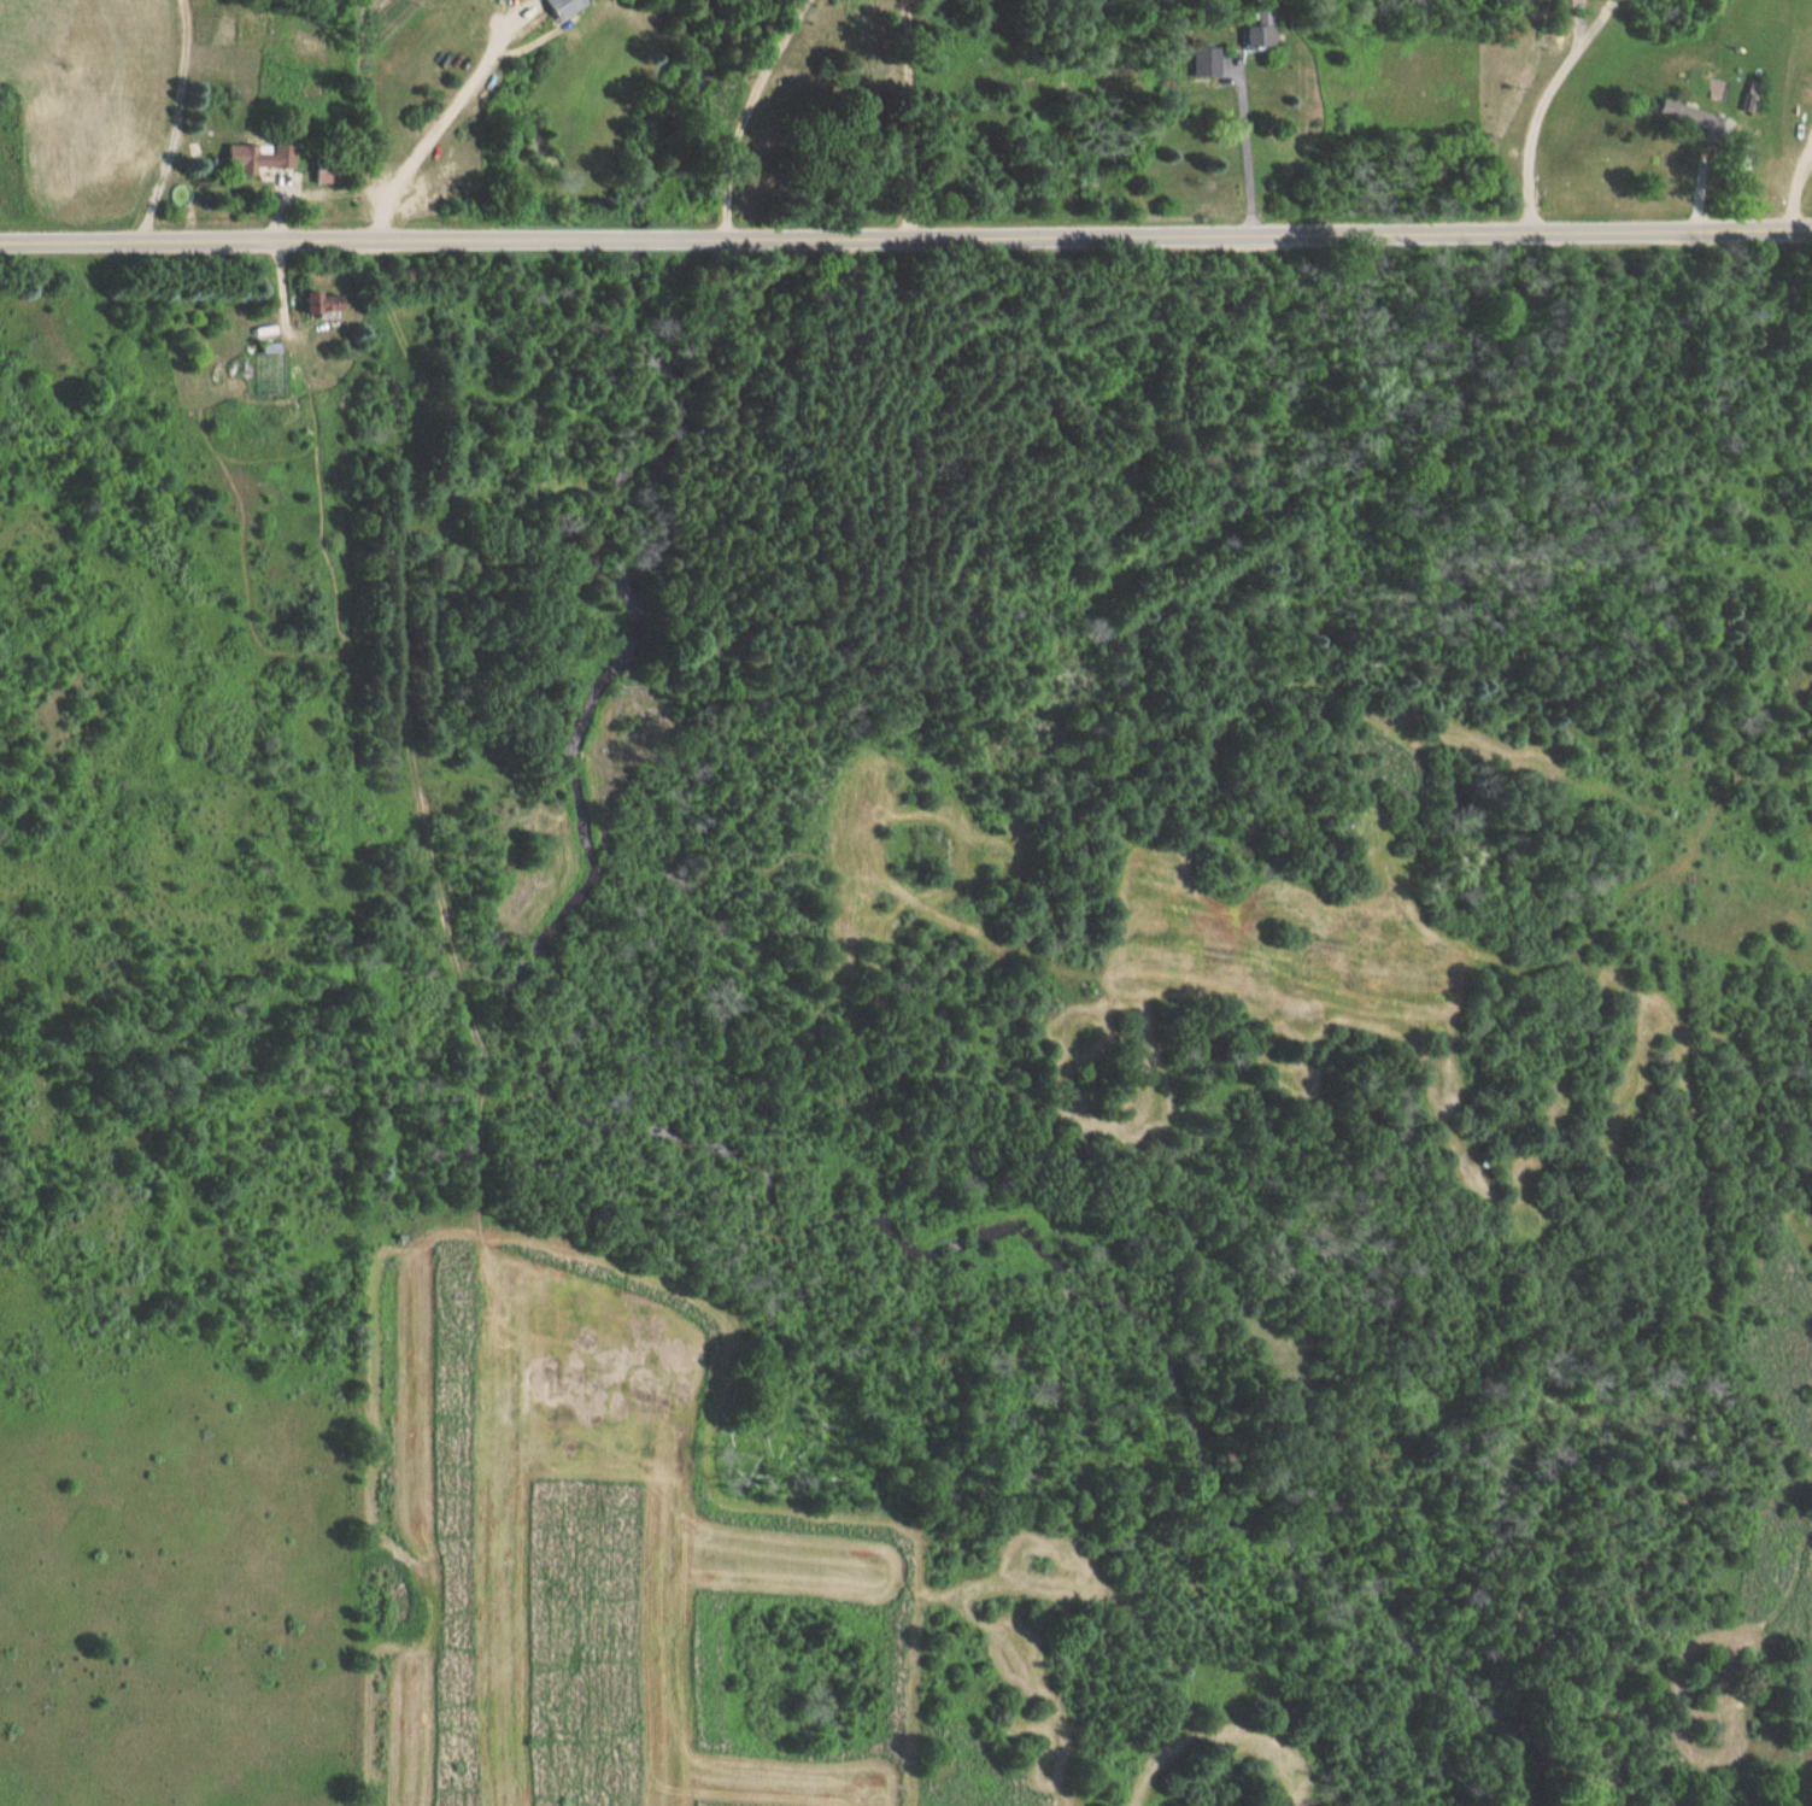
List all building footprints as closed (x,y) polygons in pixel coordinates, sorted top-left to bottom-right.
[(573,7),(569,0),(529,0),(540,23),(573,7)] [(1263,51),(1263,29),(1231,29),(1231,51),(1263,51)] [(1212,49),(1185,49),(1185,80),(1212,80),(1212,49)] [(1644,118),(1718,139),(1723,122),(1649,101),(1644,118)] [(228,170),(228,174),(280,175),(280,148),(213,148),(212,170),(228,170)] [(287,319),(324,319),(324,295),(287,295),(287,319)]
